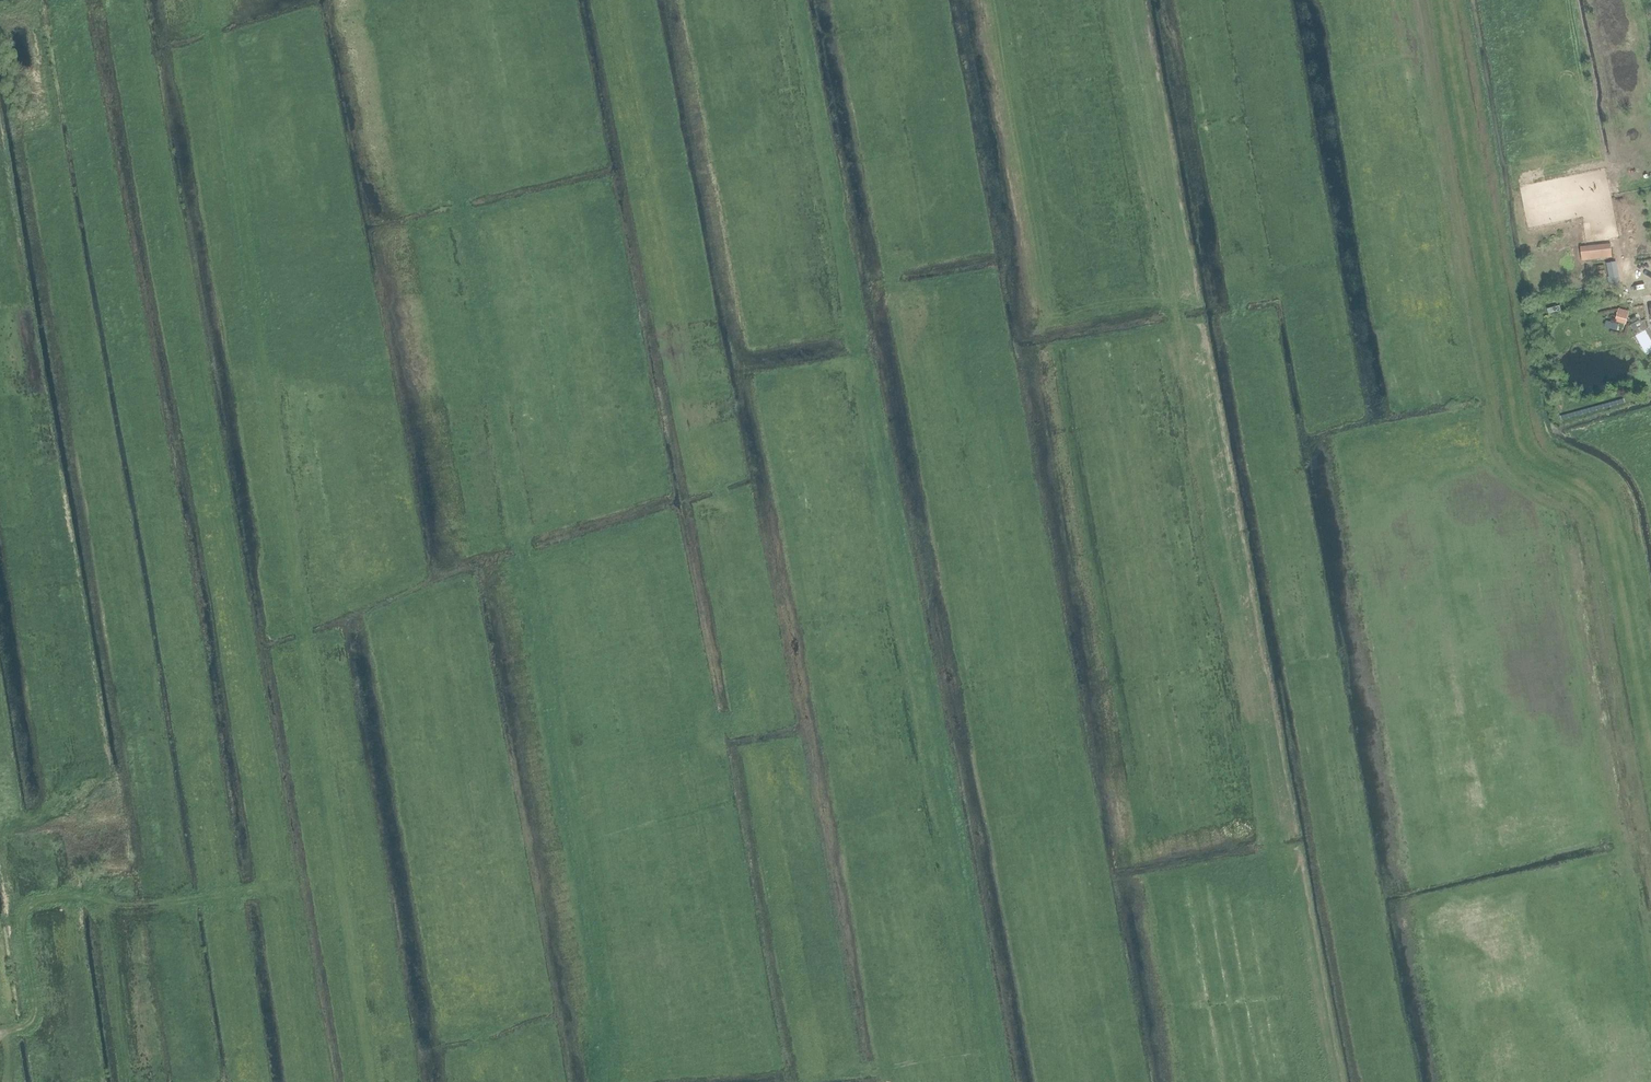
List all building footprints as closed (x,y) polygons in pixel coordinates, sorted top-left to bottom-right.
[(1612,258),(1611,244),(1586,246),(1587,260),(1612,258)] [(1628,310),(1618,308),(1614,320),(1624,323),(1628,310)] [(1617,323),(1606,320),(1604,327),(1615,330),(1617,323)] [(1636,334),(1648,354),(1650,352),(1650,337),(1646,329),(1636,334)]
